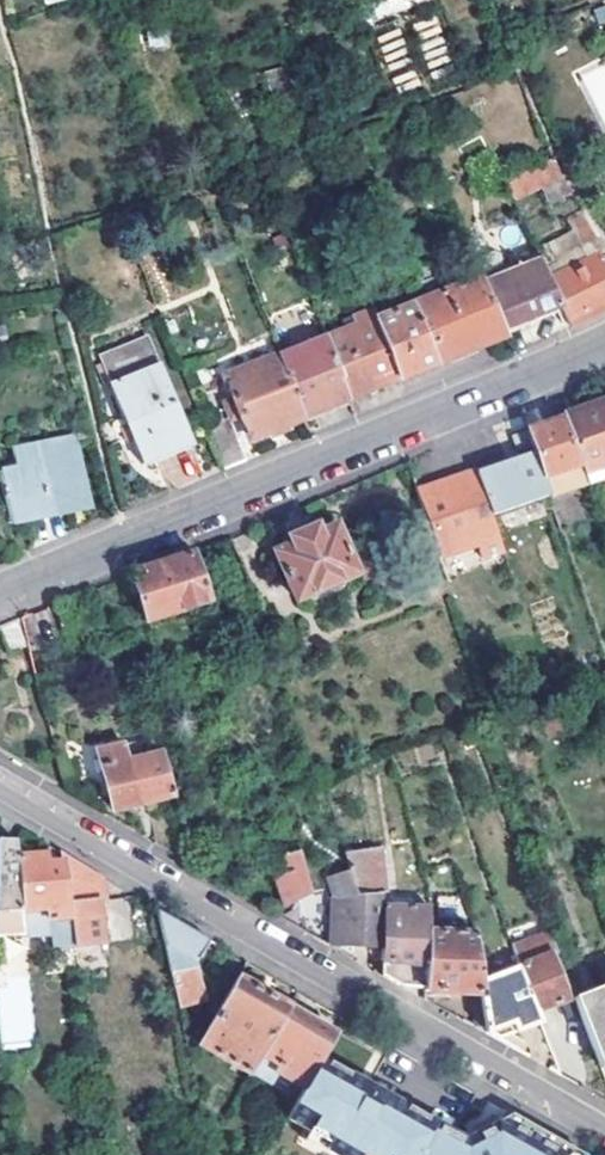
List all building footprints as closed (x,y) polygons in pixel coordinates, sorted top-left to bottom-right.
[(506,179),(515,198),(543,186),(564,177),(554,157),(506,179)] [(564,177),(543,186),(549,201),(573,191),(564,177)] [(603,238),(586,211),(569,222),(575,230),(587,249),(603,238)] [(575,230),(550,239),(558,259),(545,265),(550,276),(573,265),(572,261),(581,257),(583,261),(597,254),(587,249),(575,230)] [(536,244),(540,254),(545,265),(558,259),(550,239),(536,244)] [(483,280),(502,328),(526,318),(527,319),(529,318),(532,317),(563,303),(550,276),(545,265),(540,254),(508,269),(483,280)] [(604,308),(604,264),(604,262),(601,263),(597,254),(583,261),(581,257),(572,261),(573,265),(550,276),(563,303),(572,325),(604,308)] [(477,268),(483,280),(508,269),(503,258),(477,268)] [(378,319),(399,377),(453,356),(453,355),(469,349),(505,334),(502,328),(483,280),(477,268),(474,260),(450,270),(446,260),(416,272),(427,300),(378,319)] [(351,320),(325,330),(350,398),(375,388),(399,377),(378,319),(374,308),(350,318),(351,320)] [(502,328),(505,334),(531,323),(529,318),(527,319),(526,318),(502,328)] [(278,350),(302,417),(309,415),(313,413),(350,398),(325,330),(278,350)] [(148,336),(99,356),(143,465),(146,463),(145,462),(189,444),(189,446),(192,445),(148,336)] [(251,438),(302,417),(278,350),(225,371),(233,393),(221,398),(230,421),(242,416),(251,438)] [(317,422),(354,407),(350,398),(313,413),(317,422)] [(565,426),(604,413),(604,405),(563,419),(565,426)] [(585,487),(604,481),(604,413),(565,426),(585,487)] [(550,498),(551,501),(586,489),(585,487),(565,426),(563,419),(535,428),(527,431),(535,453),(550,498)] [(77,445),(35,453),(38,466),(1,474),(11,523),(52,514),(89,506),(77,445)] [(550,498),(535,453),(505,462),(476,472),(490,516),(550,498)] [(502,551),(490,516),(476,472),(475,471),(446,481),(416,490),(439,557),(476,544),(481,558),(502,551)] [(295,599),(307,595),(343,579),(355,574),(334,525),(318,533),(315,526),(289,537),(292,544),(275,551),(276,554),(271,556),(276,569),(282,567),(295,599)] [(164,562),(130,573),(145,620),(149,619),(151,626),(178,618),(176,610),(208,600),(192,553),(164,562)] [(343,579),(307,595),(311,606),(348,590),(343,579)] [(0,625),(0,633),(8,653),(25,646),(14,620),(0,625)] [(149,735),(153,753),(161,751),(157,734),(149,735)] [(416,747),(420,761),(448,752),(443,739),(416,747)] [(161,751),(153,753),(143,756),(138,740),(98,751),(113,809),(172,794),(161,751)] [(0,839),(0,912),(24,911),(47,911),(48,921),(38,922),(38,932),(45,932),(46,946),(98,944),(93,903),(105,902),(102,878),(62,854),(63,865),(45,865),(45,856),(17,857),(16,843),(0,839)] [(324,845),(331,871),(350,865),(349,862),(341,839),(324,845)] [(311,894),(298,846),(290,849),(291,853),(282,856),(287,871),(276,875),(284,907),(311,894)] [(349,862),(350,865),(360,894),(385,895),(386,863),(349,862)] [(344,895),(344,945),(382,947),(384,909),(385,895),(360,894),(350,865),(331,871),(325,873),(332,895),(344,895)] [(344,895),(332,895),(331,944),(338,945),(344,945),(344,895)] [(568,998),(547,929),(539,907),(534,909),(504,919),(520,967),(535,1010),(568,998)] [(155,909),(179,1007),(202,1001),(195,974),(192,962),(198,961),(210,941),(155,909)] [(384,909),(382,947),(381,962),(383,962),(383,975),(393,980),(405,986),(426,987),(428,935),(429,910),(384,909)] [(47,911),(24,911),(24,922),(38,922),(48,921),(47,911)] [(482,994),(481,981),(475,936),(428,935),(426,987),(425,990),(436,991),(474,994),(482,994)] [(535,1010),(520,967),(481,981),(482,994),(488,1035),(498,1041),(540,1024),(535,1010)] [(249,1075),(260,1056),(289,1008),(238,978),(200,1044),(249,1075)] [(599,1063),(604,1061),(604,989),(576,1000),(599,1063)] [(436,991),(425,990),(425,1000),(436,1001),(436,991)] [(488,1035),(482,994),(474,994),(479,1029),(488,1035)] [(289,1008),(260,1056),(308,1083),(322,1059),(336,1036),(289,1008)] [(322,1059),(308,1083),(289,1117),(331,1141),(326,1148),(338,1154),(585,1154),(569,1147),(528,1127),(512,1119),(505,1133),(495,1127),(464,1145),(364,1084),(322,1059)]
